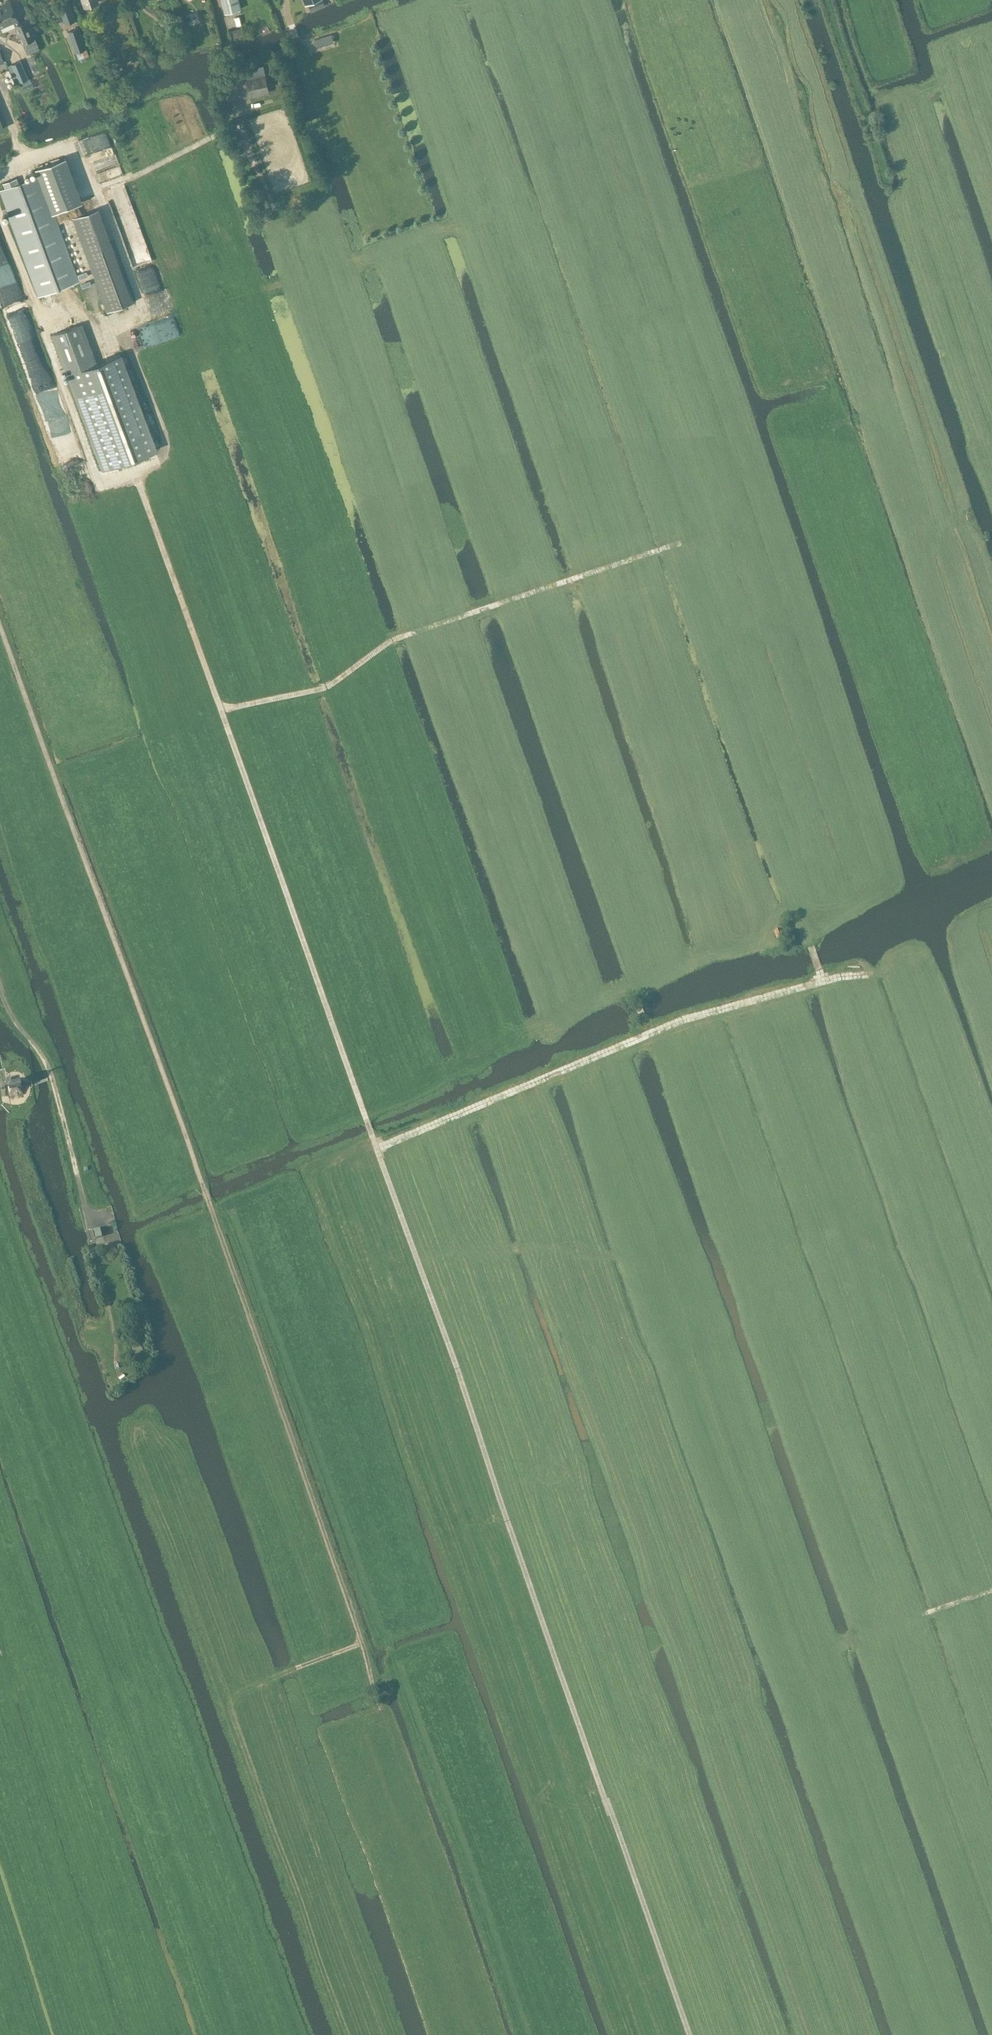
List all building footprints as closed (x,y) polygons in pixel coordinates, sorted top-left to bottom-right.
[(239,0),(222,0),(225,13),(241,9),(239,0)] [(34,38),(27,21),(19,24),(11,3),(0,8),(0,27),(14,21),(16,25),(23,42),(34,38)] [(65,24),(76,20),(71,5),(60,9),(65,24)] [(86,49),(79,27),(68,31),(75,53),(76,52),(79,59),(89,55),(87,49),(86,49)] [(19,82),(28,78),(21,60),(11,64),(19,82)] [(122,62),(113,62),(113,72),(122,72),(122,62)] [(243,70),(250,97),(270,93),(264,66),(243,70)] [(39,295),(77,281),(39,176),(18,183),(17,179),(3,183),(5,188),(1,189),(39,295)] [(95,211),(73,218),(106,311),(131,302),(110,243),(107,244),(95,211)] [(54,334),(104,469),(156,450),(120,354),(96,363),(81,324),(54,334)] [(784,937),(781,928),(774,931),(777,940),(784,937)] [(8,1097),(23,1095),(20,1080),(5,1082),(8,1097)] [(141,1346),(133,1348),(135,1357),(143,1355),(141,1346)]
